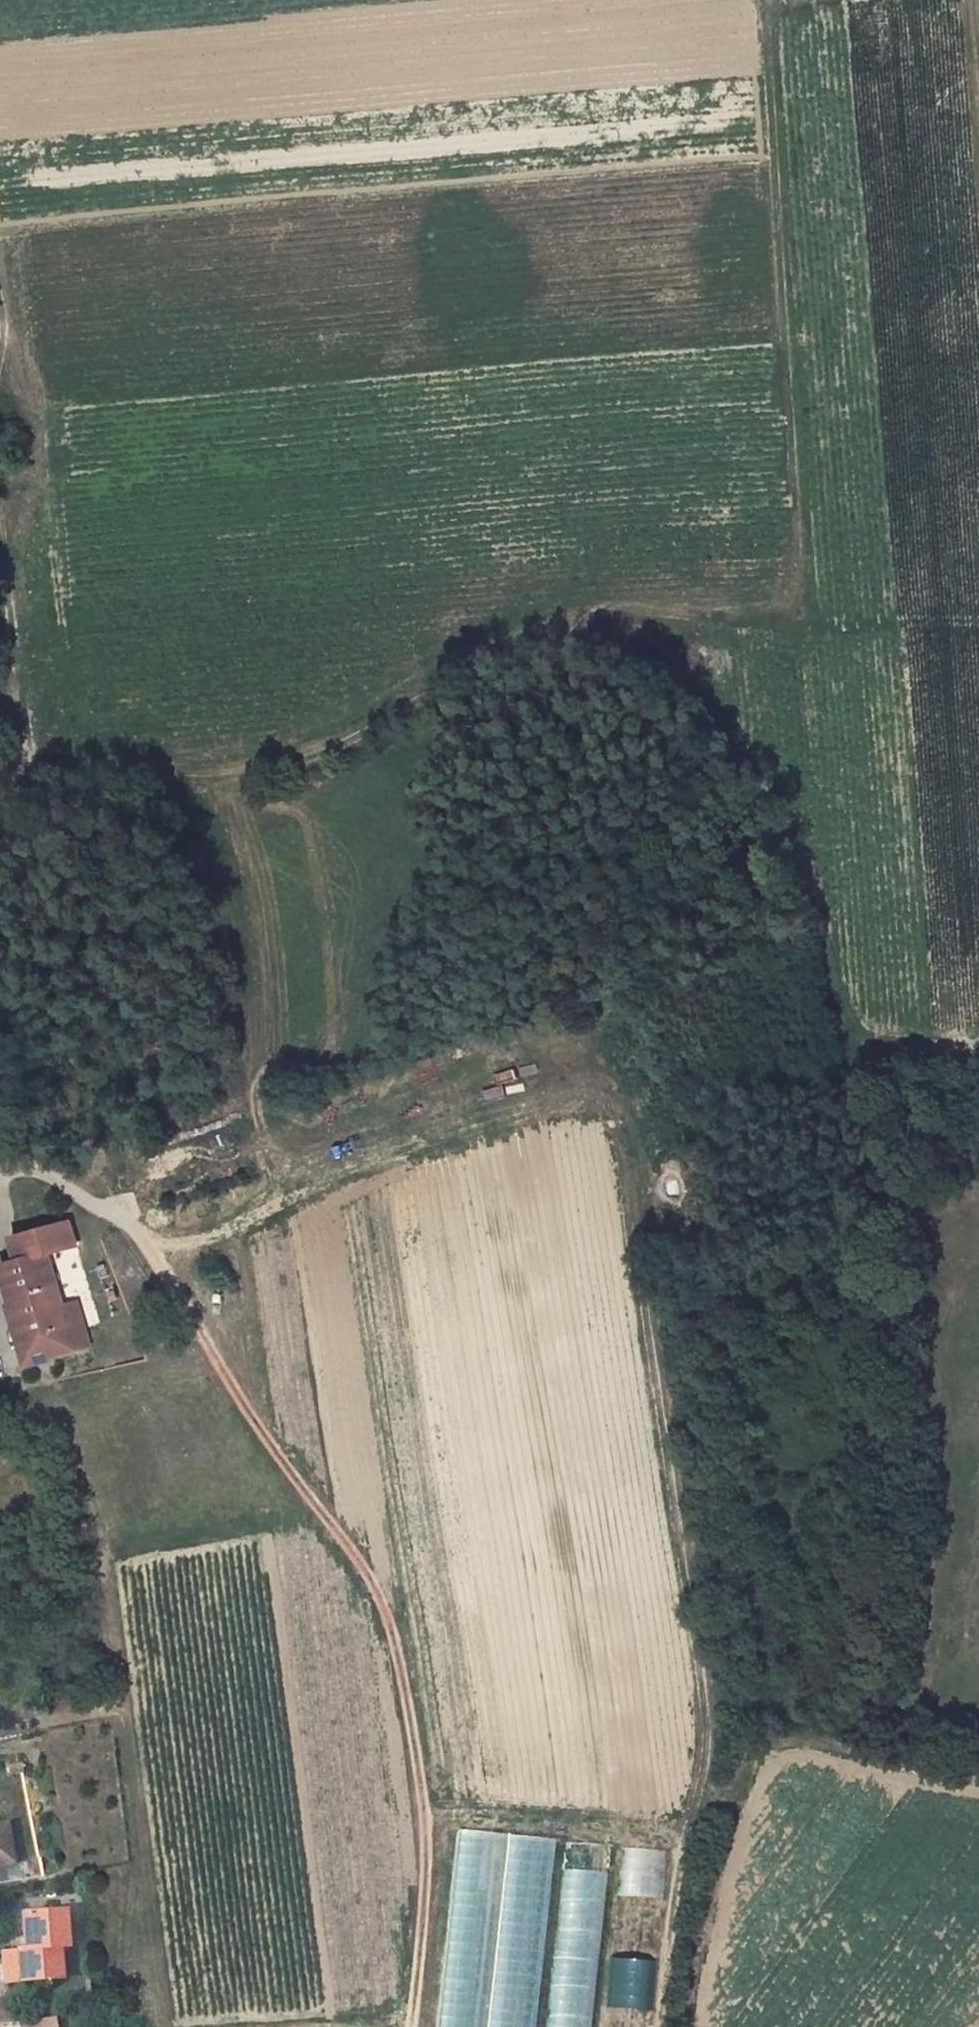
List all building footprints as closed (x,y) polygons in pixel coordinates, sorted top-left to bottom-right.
[(44,1248),(74,1242),(68,1217),(10,1230),(16,1255),(0,1258),(0,1276),(15,1336),(20,1360),(83,1345),(77,1321),(63,1325),(58,1302),(44,1248)] [(58,1302),(63,1325),(77,1321),(72,1300),(58,1302)] [(15,1860),(8,1823),(0,1825),(0,1863),(15,1860)] [(553,1836),(455,1827),(437,2026),(536,2026),(553,1836)] [(607,1843),(563,1839),(545,2026),(591,2026),(607,1843)] [(661,1847),(617,1844),(605,2026),(650,2026),(661,1847)] [(69,1944),(66,1908),(23,1911),(26,1947),(6,1950),(8,1981),(63,1976),(61,1945),(69,1944)] [(12,2022),(9,2001),(0,2003),(0,2024),(12,2022)] [(21,2021),(22,2026),(55,2026),(53,2016),(21,2021)]
